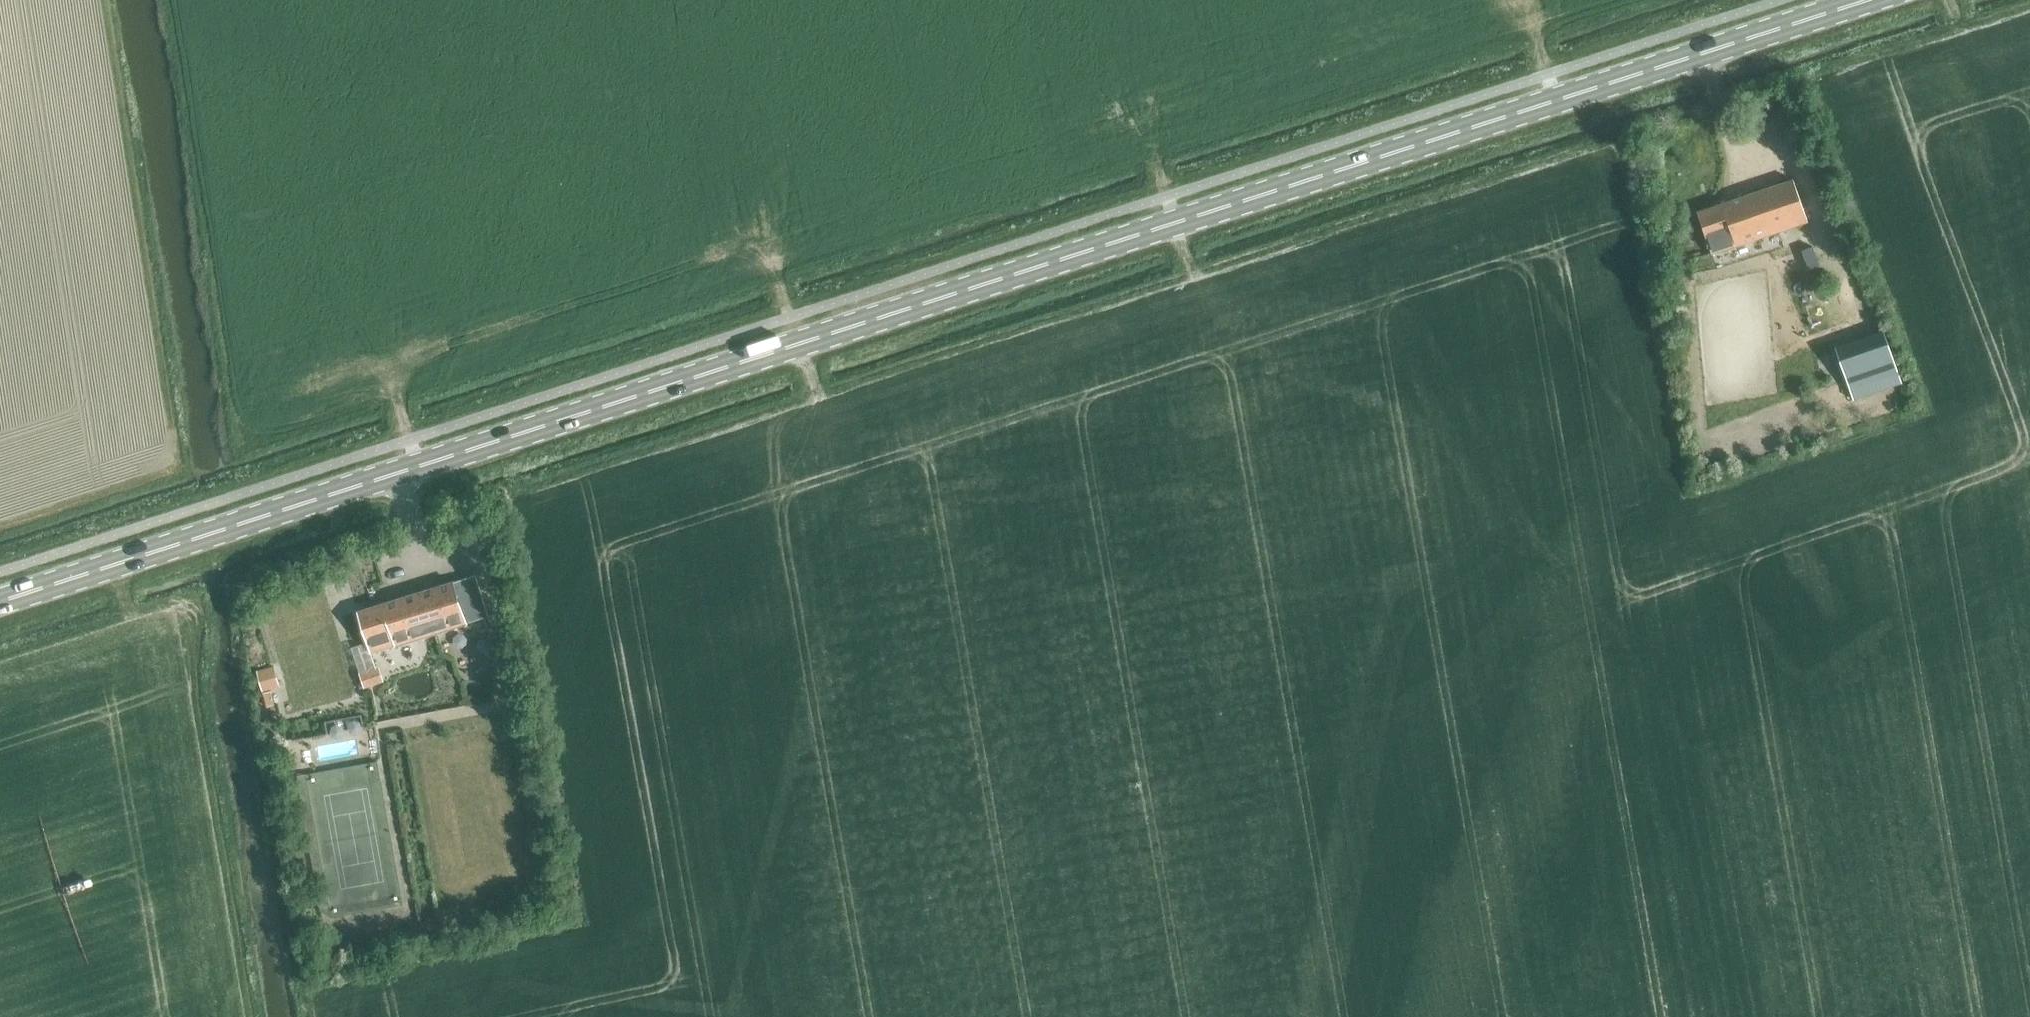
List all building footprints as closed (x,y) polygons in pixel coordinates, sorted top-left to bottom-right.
[(1730,230),(1734,245),(1806,222),(1793,180),(1696,212),(1704,238),(1730,230)] [(1835,345),(1854,396),(1906,377),(1887,326),(1835,345)] [(358,611),(371,652),(488,616),(475,575),(358,611)] [(256,667),(263,688),(280,683),(274,661),(256,667)] [(359,669),(364,684),(384,677),(379,663),(359,669)]
